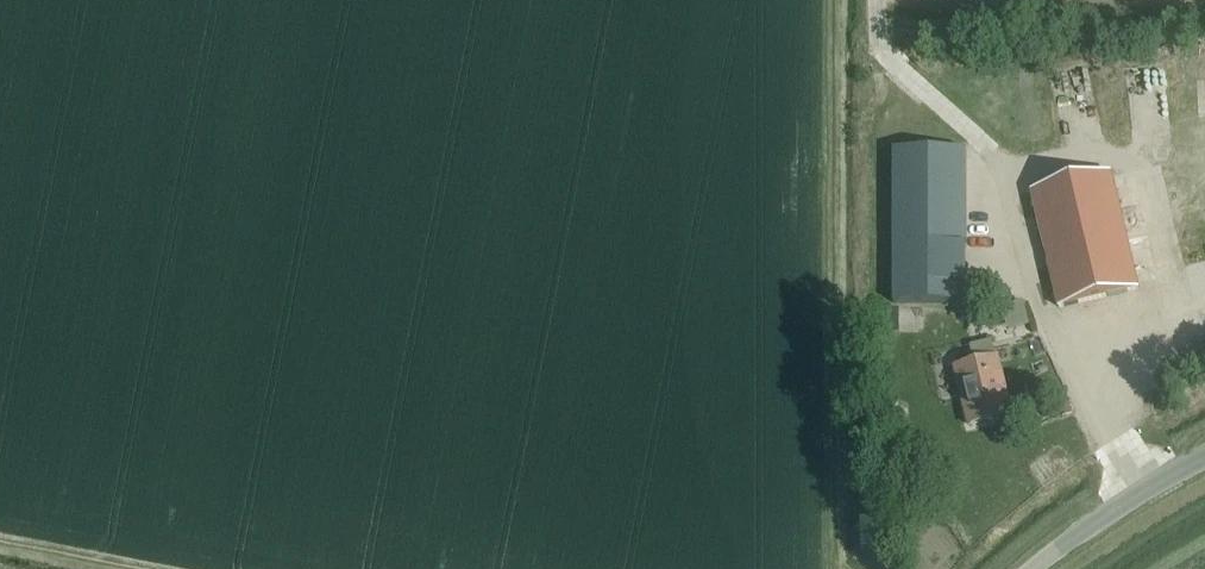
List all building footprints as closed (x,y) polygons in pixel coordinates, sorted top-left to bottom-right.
[(965,303),(965,151),(893,150),(893,303),(965,303)] [(1204,268),(1204,211),(1149,225),(1135,167),(1030,192),(1058,308),(1137,289),(1136,284),(1204,268)] [(961,343),(963,356),(1001,350),(999,337),(961,343)] [(968,425),(1011,414),(997,358),(954,368),(968,425)]
